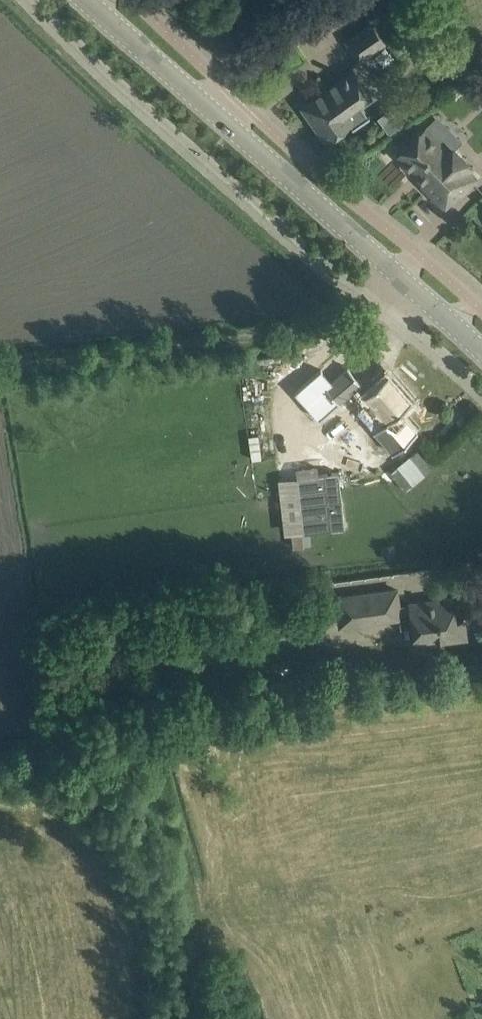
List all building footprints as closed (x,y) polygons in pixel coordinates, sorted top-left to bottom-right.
[(384,42),(370,23),(347,39),(361,59),(384,42)] [(365,112),(359,104),(372,95),(354,69),(301,106),(325,140),(365,112)] [(395,103),(378,117),(389,129),(406,116),(395,103)] [(422,184),(444,206),(457,193),(458,195),(476,177),(463,164),(466,161),(445,139),(441,143),(425,126),(396,154),(424,182),(422,184)] [(319,419),(361,383),(347,367),(331,381),(321,370),(295,392),(319,419)] [(387,375),(366,394),(373,402),(365,409),(378,424),(386,417),(388,419),(409,400),(387,375)] [(387,424),(357,450),(396,492),(427,466),(387,424)] [(345,528),(340,489),(338,473),(297,477),(303,533),(345,528)] [(303,545),(302,533),(292,534),(293,547),(303,546),(303,545)] [(444,598),(425,601),(411,602),(411,606),(401,607),(398,588),(338,595),(341,623),(402,615),(403,628),(413,626),(415,643),(466,637),(464,619),(455,620),(453,606),(443,607),(442,600),(445,599),(444,598)]
